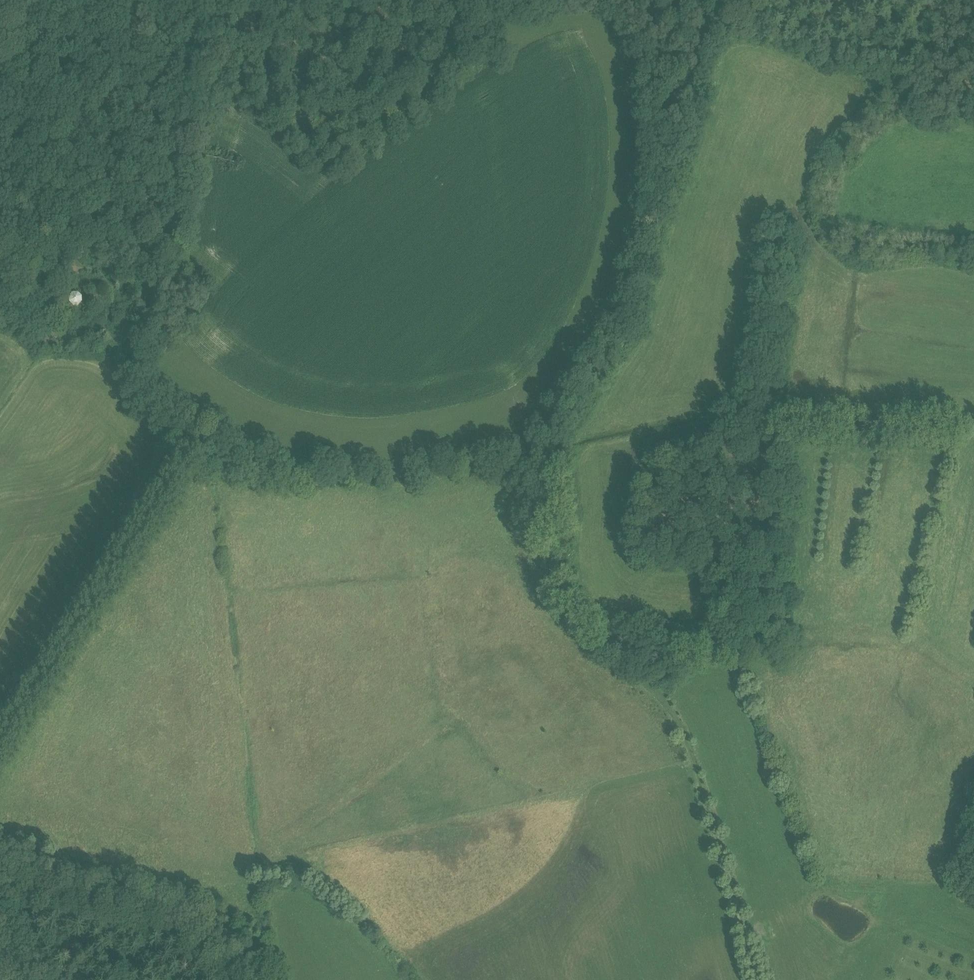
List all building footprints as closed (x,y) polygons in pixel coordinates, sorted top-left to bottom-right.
[(69,302),(73,305),(79,305),(82,301),(82,296),(78,292),(73,292),(69,296),(69,302)]
